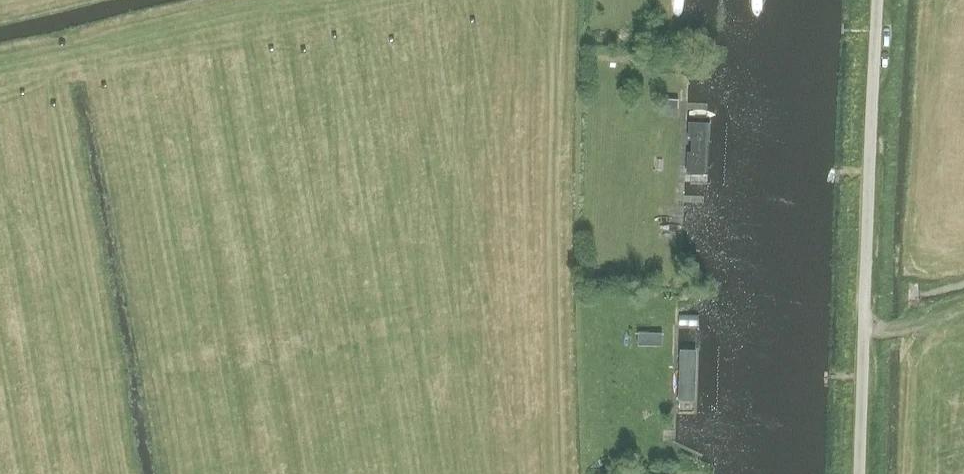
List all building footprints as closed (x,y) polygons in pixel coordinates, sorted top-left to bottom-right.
[(680,100),(667,99),(667,107),(680,108),(680,100)] [(661,107),(661,116),(679,117),(680,108),(667,107),(661,107)] [(718,109),(691,107),(687,186),(714,188),(718,109)] [(642,347),(666,346),(666,334),(642,335),(642,347)] [(701,345),(681,345),(680,416),(700,416),(701,345)]
